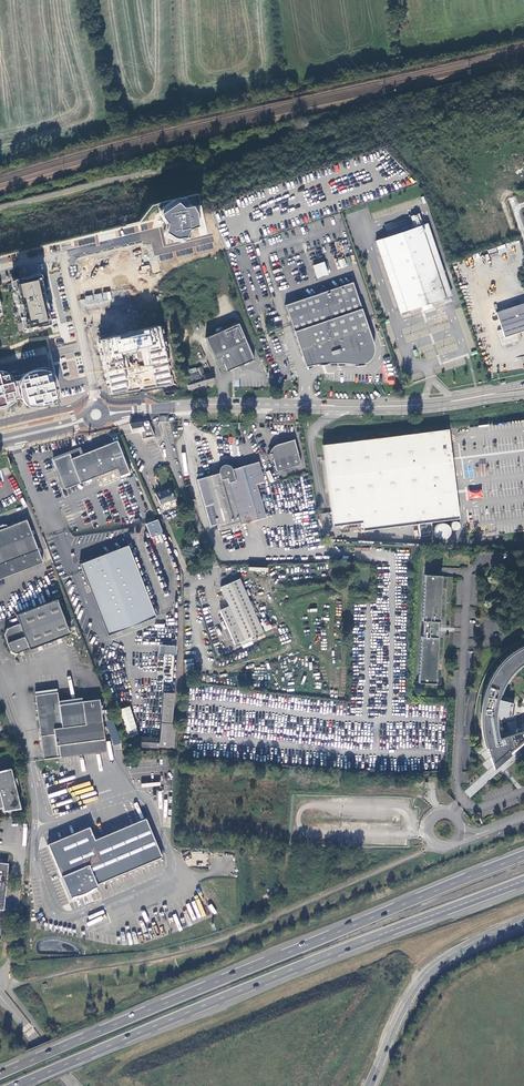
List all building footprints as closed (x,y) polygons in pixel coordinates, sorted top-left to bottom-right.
[(191,196),(194,208),(198,207),(201,206),(198,195),(191,196)] [(186,228),(198,225),(194,208),(191,196),(157,205),(158,212),(168,222),(168,224),(165,235),(182,240),(185,229),(186,228)] [(376,241),(400,312),(422,305),(423,308),(423,310),(431,308),(430,306),(429,302),(440,299),(451,295),(427,224),(422,225),(418,213),(410,216),(414,228),(376,241)] [(340,268),(347,266),(344,258),(337,260),(340,268)] [(313,265),(316,278),(328,275),(325,262),(313,265)] [(52,324),(40,275),(11,281),(23,331),(52,324)] [(352,282),(285,305),(306,367),(308,366),(311,365),(313,365),(320,364),(320,365),(319,365),(319,366),(321,365),(326,364),(326,365),(328,365),(328,364),(326,364),(326,363),(330,363),(334,363),(341,363),(345,363),(347,363),(357,364),(357,366),(355,366),(358,366),(357,366),(363,365),(363,366),(365,365),(363,365),(363,364),(364,363),(366,362),(369,360),(371,358),(372,356),(373,353),(374,350),(374,347),(373,343),(372,339),(352,282)] [(87,303),(111,300),(110,291),(102,293),(93,295),(85,296),(87,303)] [(497,317),(501,330),(498,331),(503,346),(519,341),(516,334),(523,331),(523,308),(497,317)] [(238,324),(206,339),(215,360),(221,358),(227,371),(254,360),(238,324)] [(158,326),(99,340),(103,356),(112,394),(128,390),(119,353),(145,346),(154,384),(171,380),(161,342),(158,326)] [(189,389),(214,382),(211,373),(204,375),(201,367),(196,369),(197,373),(185,377),(189,389)] [(0,408),(7,406),(12,404),(14,402),(17,401),(20,402),(22,402),(24,404),(27,407),(33,408),(38,408),(43,407),(47,406),(50,404),(52,402),(56,399),(57,395),(58,391),(57,387),(56,382),(55,377),(53,373),(52,370),(49,368),(47,368),(44,368),(40,369),(37,369),(33,370),(28,372),(24,374),(21,376),(19,378),(18,381),(17,381),(15,381),(13,380),(11,377),(9,374),(5,372),(1,371),(0,371),(0,409),(0,408)] [(141,438),(154,436),(149,423),(148,422),(130,424),(133,433),(140,432),(141,438)] [(448,429),(322,445),(332,526),(361,522),(391,519),(392,527),(418,523),(430,522),(451,519),(450,515),(445,473),(453,472),(451,459),(449,437),(449,435),(448,429)] [(294,440),(280,444),(276,445),(271,449),(269,454),(271,453),(277,472),(301,465),(294,440)] [(130,473),(118,441),(72,459),(70,454),(54,460),(66,489),(98,477),(118,469),(121,477),(130,473)] [(237,526),(266,518),(256,484),(264,482),(259,462),(232,469),(231,467),(229,465),(226,465),(223,465),(221,466),(219,468),(219,470),(219,473),(197,480),(210,526),(218,524),(220,531),(232,528),(234,532),(239,531),(237,526)] [(453,472),(445,473),(450,515),(458,514),(453,472)] [(174,501),(170,490),(162,494),(161,493),(156,495),(161,505),(167,503),(170,503),(174,501)] [(469,490),(469,498),(482,498),(482,490),(469,490)] [(157,519),(145,524),(150,538),(162,533),(157,519)] [(392,527),(391,519),(361,522),(362,530),(392,527)] [(44,564),(28,521),(8,528),(7,526),(2,527),(0,528),(0,581),(44,564)] [(430,522),(418,523),(419,536),(432,535),(430,522)] [(449,525),(438,524),(437,532),(441,533),(440,538),(448,539),(449,525)] [(155,617),(127,545),(80,564),(108,636),(155,617)] [(421,636),(418,681),(435,682),(437,637),(437,632),(440,632),(440,627),(437,627),(437,622),(438,622),(441,577),(424,576),(421,620),(422,621),(421,636)] [(263,632),(239,579),(220,588),(229,607),(222,610),(220,613),(235,645),(244,641),(263,632)] [(20,652),(21,654),(24,652),(23,651),(29,649),(30,650),(70,634),(57,599),(16,615),(19,624),(7,629),(3,636),(11,652),(15,654),(20,652)] [(159,653),(176,655),(177,646),(160,645),(159,653)] [(500,737),(499,733),(498,728),(498,725),(498,722),(498,718),(497,715),(512,716),(514,703),(500,699),(502,694),(503,690),(504,687),(506,683),(508,680),(511,676),(513,673),(517,670),(521,667),(523,664),(523,646),(522,647),(516,650),(512,654),(506,658),(503,661),(498,667),(492,676),(489,681),(487,688),(485,695),(483,702),(482,708),(481,716),(482,722),(482,728),(483,733),(484,739),(485,743),(493,766),(509,751),(510,753),(513,750),(512,749),(523,739),(523,729),(500,737)] [(172,723),(175,678),(164,677),(159,738),(139,737),(134,736),(134,737),(133,747),(158,749),(159,747),(173,748),(176,724),(172,723)] [(103,727),(99,700),(59,704),(57,693),(35,695),(44,759),(106,751),(103,734),(103,727)] [(116,711),(124,732),(136,727),(128,706),(116,711)] [(113,720),(106,722),(113,745),(120,743),(113,720)] [(136,727),(124,732),(127,740),(134,737),(134,736),(139,737),(136,727)] [(0,771),(0,780),(12,778),(9,769),(0,771)] [(3,811),(19,808),(12,778),(0,780),(0,801),(2,807),(3,811)] [(89,828),(47,846),(69,900),(84,895),(97,888),(96,886),(160,858),(145,819),(94,841),(89,828)]
